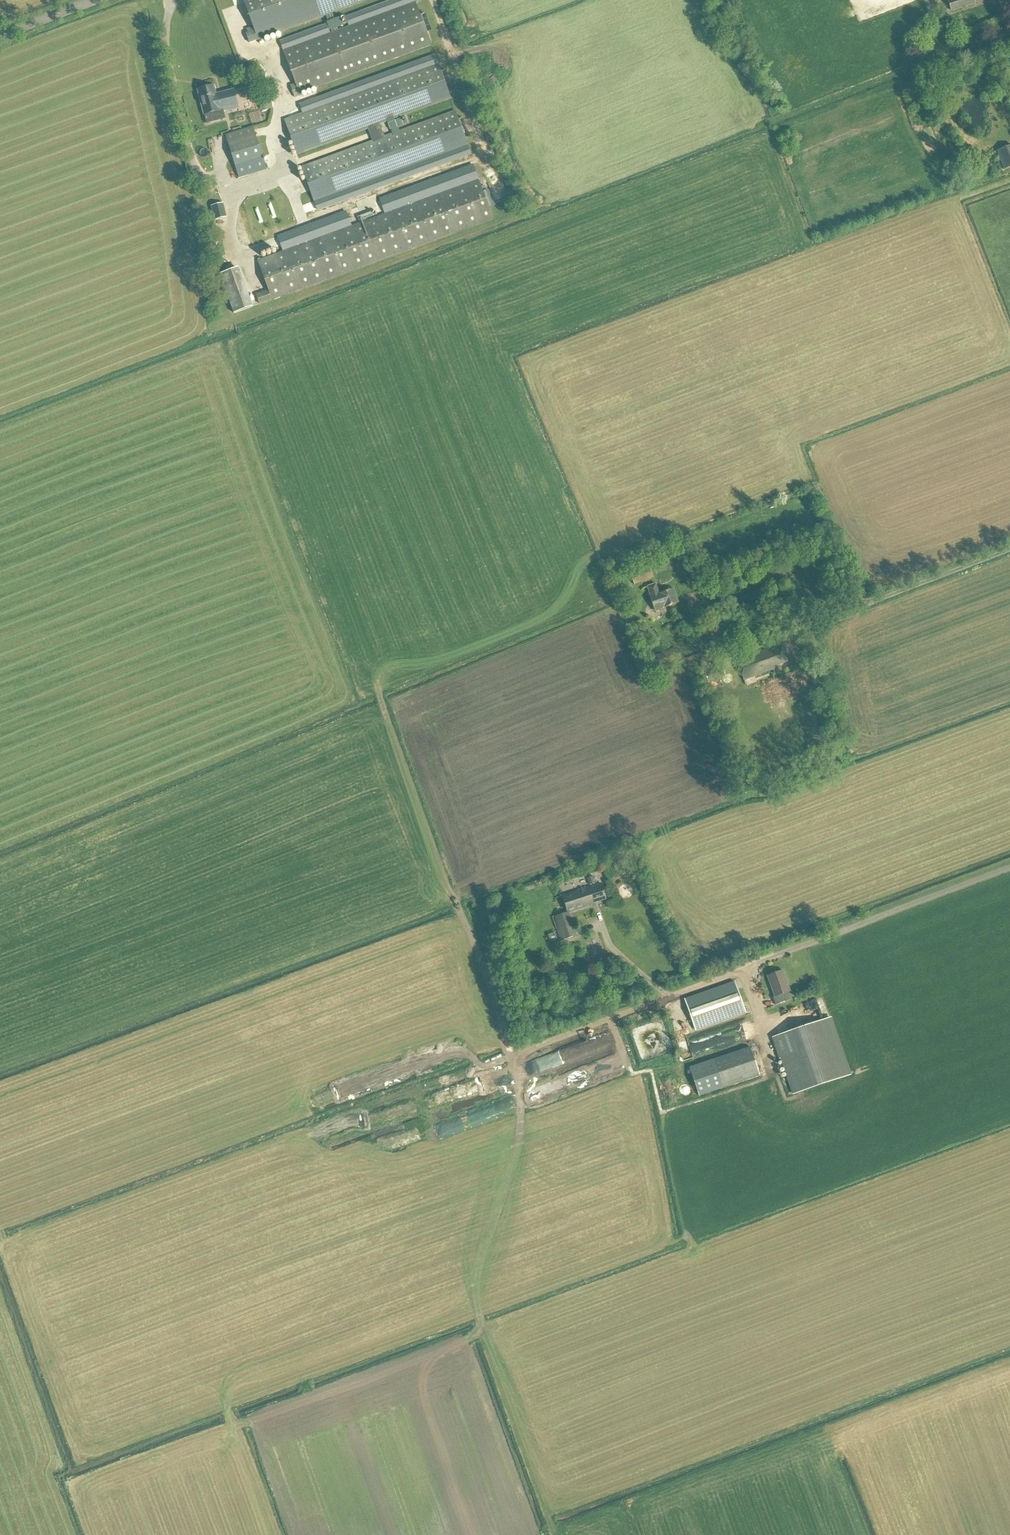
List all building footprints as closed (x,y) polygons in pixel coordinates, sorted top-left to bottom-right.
[(253,28),(254,31),(246,34),(249,44),(369,0),(243,0),(253,28)] [(950,13),(975,5),(973,0),(946,0),(950,13)] [(431,45),(415,2),(283,51),(295,84),(290,85),(295,98),(300,96),(299,94),(431,45)] [(928,15),(934,13),(931,5),(925,8),(928,15)] [(329,31),(347,25),(344,16),(326,23),(329,31)] [(451,99),(438,63),(284,120),(297,156),(368,130),(372,141),(301,167),(314,202),(468,146),(455,111),(399,131),(398,128),(408,124),(405,117),(395,121),(394,120),(451,99)] [(214,86),(198,90),(204,115),(223,110),(224,112),(239,109),(234,90),(216,94),(214,86)] [(253,127),(225,136),(239,178),(266,170),(253,127)] [(995,153),(1002,171),(1009,168),(1009,148),(995,153)] [(478,180),(258,261),(268,290),(256,295),(259,304),(493,219),(478,180)] [(223,203),(211,206),(215,220),(226,217),(223,203)] [(253,307),(238,267),(219,274),(233,314),(253,307)] [(630,575),(633,586),(652,579),(649,568),(630,575)] [(658,592),(655,584),(647,587),(650,595),(656,612),(678,603),(673,589),(659,594),(658,592)] [(709,640),(719,636),(715,625),(704,629),(709,640)] [(769,649),(736,661),(743,680),(777,668),(776,666),(787,662),(781,647),(770,651),(769,649)] [(721,666),(704,674),(709,683),(725,675),(721,666)] [(594,876),(587,879),(589,886),(596,883),(594,876)] [(601,883),(562,895),(567,912),(556,916),(560,928),(557,929),(561,941),(575,936),(567,912),(594,904),(594,902),(606,898),(601,883)] [(610,968),(607,957),(596,960),(602,976),(610,974),(608,969),(610,968)] [(790,991),(782,971),(767,976),(774,996),(772,996),(775,1005),(790,1000),(788,992),(790,991)] [(695,1030),(715,1023),(745,1012),(735,982),(684,1000),(695,1030)] [(850,1076),(831,1018),(771,1038),(779,1060),(780,1059),(792,1095),(850,1076)] [(750,1047),(690,1067),(698,1094),(759,1075),(750,1047)] [(468,1112),(472,1123),(517,1111),(514,1100),(468,1112)]
